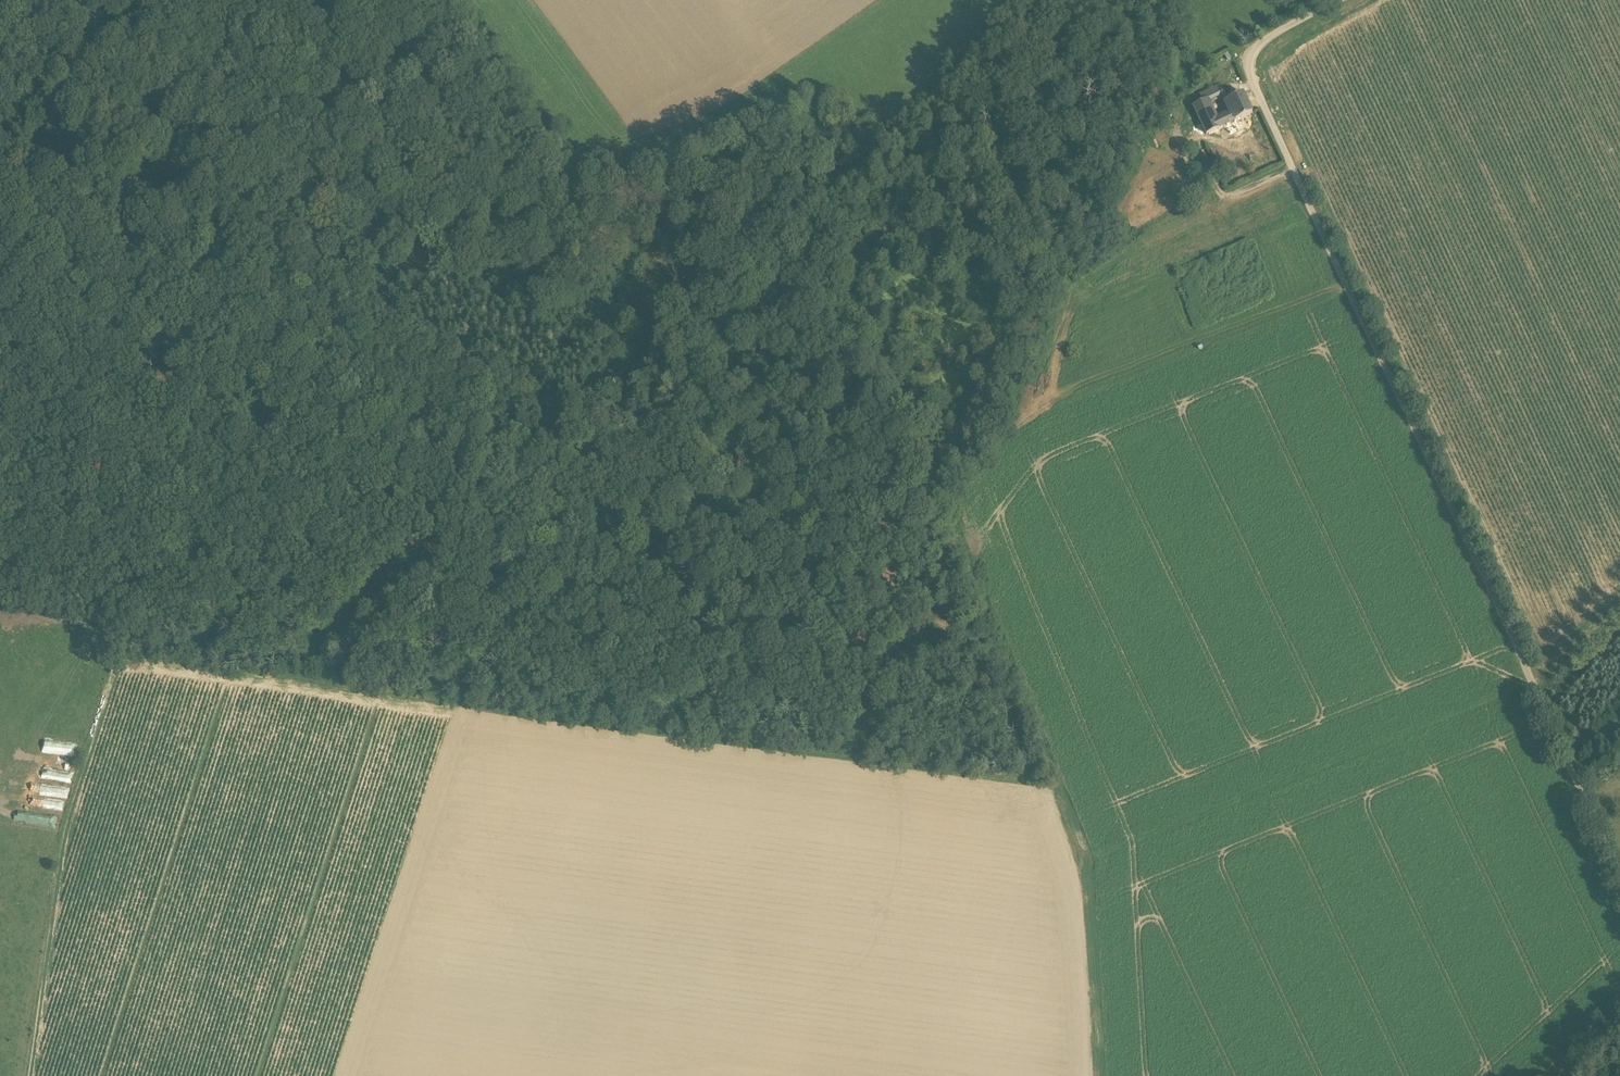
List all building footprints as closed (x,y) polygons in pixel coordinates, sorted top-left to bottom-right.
[(1200,95),(1204,102),(1206,101),(1222,93),(1219,86),(1200,95)] [(1235,122),(1252,113),(1243,94),(1226,103),(1231,114),(1235,122)] [(1230,135),(1239,131),(1235,122),(1231,114),(1216,121),(1206,101),(1204,102),(1193,107),(1207,135),(1226,126),(1230,135)]
